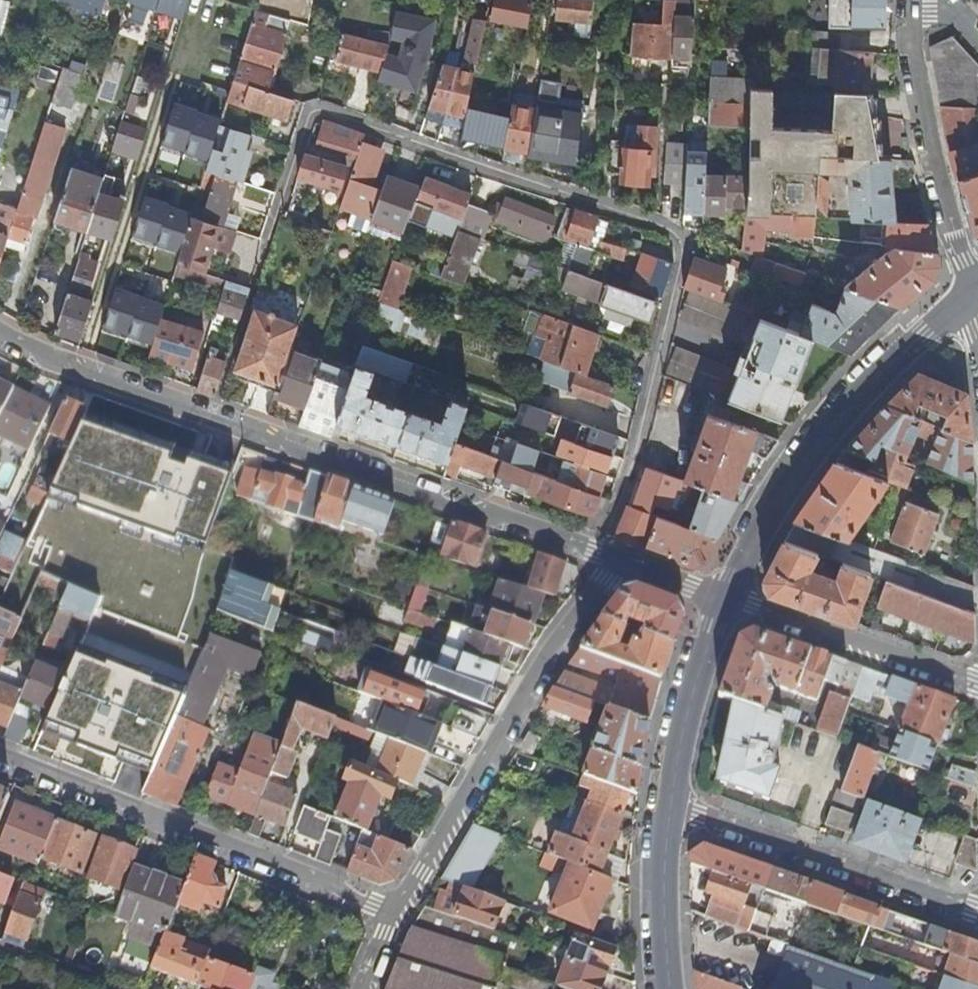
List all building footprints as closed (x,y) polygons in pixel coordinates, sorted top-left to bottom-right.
[(74,2),(73,6),(101,15),(106,0),(67,0),(74,2)] [(156,9),(158,5),(159,0),(129,0),(156,9)] [(183,13),(187,0),(159,0),(158,5),(183,13)] [(340,11),(348,12),(350,2),(342,0),(340,11)] [(489,18),(504,21),(508,0),(492,0),(489,18)] [(525,25),(530,0),(508,0),(504,21),(525,25)] [(594,0),(558,0),(556,17),(576,19),(574,35),(589,37),(594,0)] [(634,22),(631,55),(672,57),(672,55),(676,0),(664,0),(662,24),(634,22)] [(693,0),(676,0),(672,55),(692,57),(696,0),(693,0)] [(829,27),(850,27),(886,28),(887,0),(830,0),(829,27)] [(475,6),(472,18),(469,34),(464,33),(460,32),(458,41),(456,51),(461,52),(457,68),(474,72),(485,21),(488,8),(475,6)] [(269,91),(290,19),(257,10),(255,9),(233,79),(269,91)] [(435,18),(395,10),(391,32),(389,38),(400,40),(396,55),(386,52),(380,70),(377,80),(417,91),(435,18)] [(389,38),(391,32),(375,30),(374,40),(379,41),(389,43),(389,38)] [(806,45),(838,48),(840,32),(807,30),(806,45)] [(389,43),(379,41),(374,40),(342,33),(335,59),(380,70),(386,52),(389,43)] [(953,36),(931,46),(942,107),(977,108),(977,63),(953,36)] [(867,88),(870,51),(838,48),(835,85),(867,88)] [(456,51),(447,49),(442,64),(457,68),(461,52),(456,51)] [(457,68),(442,64),(428,106),(432,107),(429,118),(442,122),(445,110),(450,93),(457,68)] [(63,66),(51,103),(50,105),(71,112),(72,109),(83,73),(63,66)] [(457,68),(450,93),(445,110),(442,122),(462,128),(463,121),(465,116),(470,91),(472,83),(473,77),(474,72),(457,68)] [(750,105),(750,88),(750,81),(711,78),(709,101),(750,105)] [(275,115),(282,118),(289,120),(295,99),(269,91),(233,79),(227,100),(275,115)] [(535,109),(528,152),(574,159),(581,100),(558,97),(561,82),(540,79),(537,101),(535,109)] [(19,89),(0,83),(0,152),(19,89)] [(877,115),(873,93),(750,88),(750,105),(750,126),(750,136),(760,136),(760,157),(750,157),(750,171),(750,184),(747,207),(746,214),(816,217),(819,176),(819,172),(820,156),(881,158),(882,142),(879,139),(878,137),(875,118),(877,115)] [(511,101),(470,91),(465,116),(463,121),(462,128),(460,137),(502,148),(510,104),(511,101)] [(138,156),(147,129),(130,124),(139,95),(130,92),(112,149),(138,156)] [(510,104),(535,109),(537,101),(512,97),(511,101),(510,104)] [(750,126),(750,105),(709,101),(708,123),(750,126)] [(183,155),(196,113),(197,111),(173,104),(159,148),(183,155)] [(502,148),(528,152),(535,109),(510,104),(502,148)] [(942,107),(951,153),(965,204),(975,237),(977,238),(977,108),(942,107)] [(220,124),(221,121),(196,113),(183,155),(182,157),(207,165),(213,145),(217,133),(220,124)] [(280,125),(282,118),(275,115),(273,123),(280,125)] [(44,124),(34,156),(53,162),(64,130),(44,124)] [(220,124),(217,133),(227,136),(223,148),(213,145),(205,170),(236,180),(251,134),(220,124)] [(332,126),(322,124),(316,147),(345,156),(355,159),(360,143),(362,138),(349,134),(347,140),(330,135),(332,126)] [(622,183),(647,185),(650,161),(655,162),(657,138),(626,135),(625,144),(622,143),(620,172),(622,173),(622,183)] [(620,172),(622,143),(611,142),(608,171),(620,172)] [(687,143),(666,142),(663,183),(684,184),(686,153),(687,143)] [(369,219),(371,220),(382,190),(368,185),(381,150),(360,143),(355,159),(353,164),(339,205),(350,208),(345,224),(365,230),(369,219)] [(528,152),(502,148),(501,158),(526,162),(528,152)] [(684,184),(683,212),(703,213),(705,174),(707,153),(686,153),(684,184)] [(311,156),(306,155),(299,176),(337,188),(344,166),(311,156)] [(40,199),(53,162),(34,156),(22,193),(40,199)] [(343,161),(353,164),(355,159),(345,156),(343,161)] [(882,221),(896,221),(892,173),(915,175),(911,159),(881,158),(820,156),(819,172),(847,174),(848,184),(852,184),(853,201),(849,202),(851,219),(882,221)] [(103,178),(72,168),(55,218),(88,229),(103,178)] [(227,226),(231,213),(226,211),(236,180),(205,170),(201,184),(212,187),(202,219),(217,223),(227,226)] [(726,206),(732,206),(747,207),(750,184),(750,171),(725,170),(725,176),(705,174),(703,213),(725,215),(726,206)] [(371,220),(404,231),(412,210),(412,208),(420,186),(387,174),(382,190),(371,220)] [(113,237),(124,200),(109,196),(114,178),(104,175),(103,178),(88,229),(113,237)] [(412,208),(428,214),(429,215),(432,206),(462,217),(467,203),(471,193),(424,176),(420,186),(412,208)] [(816,217),(826,218),(828,181),(819,176),(816,217)] [(22,193),(9,189),(4,207),(0,206),(0,261),(6,242),(8,235),(22,193)] [(8,235),(26,241),(40,199),(22,193),(8,235)] [(168,205),(168,203),(144,196),(130,239),(154,247),(168,205)] [(493,212),(491,212),(491,214),(519,224),(516,232),(544,242),(552,219),(504,201),(503,205),(496,203),(493,212)] [(491,214),(491,212),(467,203),(462,217),(457,230),(473,236),(481,239),(491,214)] [(192,213),(168,205),(154,247),(154,249),(179,257),(191,215),(192,213)] [(601,240),(604,241),(609,221),(597,218),(598,217),(567,207),(557,236),(578,244),(597,251),(601,240)] [(419,238),(428,214),(412,208),(412,210),(413,211),(405,233),(419,238)] [(240,216),(231,213),(227,226),(234,229),(235,229),(240,216)] [(816,217),(746,214),(741,250),(755,255),(756,255),(762,226),(791,231),(791,235),(814,237),(816,217)] [(177,261),(202,270),(211,244),(217,223),(202,219),(191,215),(179,257),(177,261)] [(886,236),(886,246),(891,246),(937,252),(934,242),(928,223),(896,221),(882,221),(881,236),(886,236)] [(217,223),(211,244),(228,249),(234,229),(227,226),(217,223)] [(466,256),(473,236),(457,230),(448,254),(439,277),(460,284),(470,257),(466,256)] [(24,248),(26,241),(8,235),(6,242),(24,248)] [(490,253),(494,243),(483,239),(480,249),(490,253)] [(623,260),(627,248),(604,241),(601,240),(597,251),(578,244),(568,270),(600,281),(609,256),(623,260)] [(845,286),(902,307),(921,289),(935,278),(940,265),(937,252),(891,246),(845,285),(845,286)] [(439,277),(448,254),(440,250),(431,274),(439,277)] [(85,326),(93,300),(86,298),(97,262),(90,260),(91,255),(80,252),(78,258),(80,258),(69,293),(68,293),(56,331),(81,339),(85,326)] [(536,264),(537,259),(521,253),(520,258),(536,264)] [(673,263),(645,253),(632,287),(661,297),(673,263)] [(756,255),(755,255),(752,266),(802,284),(806,273),(805,272),(756,255)] [(690,290),(721,302),(725,291),(721,289),(728,269),(695,257),(690,270),(683,287),(690,290)] [(806,273),(820,278),(825,264),(810,259),(805,272),(806,273)] [(378,301),(396,307),(410,266),(392,260),(378,301)] [(174,272),(223,288),(226,278),(210,272),(202,270),(177,261),(174,272)] [(600,281),(568,270),(562,287),(652,320),(658,302),(600,281)] [(239,317),(246,296),(238,293),(241,283),(226,278),(223,288),(216,310),(239,317)] [(902,307),(845,286),(837,308),(848,312),(844,323),(835,312),(811,303),(799,333),(813,339),(852,354),(869,336),(881,326),(902,307)] [(679,317),(735,340),(746,312),(721,302),(690,290),(679,317)] [(164,304),(139,297),(126,338),(125,341),(150,348),(160,317),(164,304)] [(93,300),(85,326),(106,333),(114,307),(93,300)] [(523,329),(536,333),(543,314),(531,309),(523,329)] [(288,351),(297,326),(272,317),(273,314),(268,312),(267,315),(255,311),(235,370),(260,378),(258,385),(274,391),(288,351)] [(543,314),(536,333),(536,334),(547,338),(540,358),(554,363),(576,371),(585,374),(598,333),(543,314)] [(799,333),(757,316),(725,398),(778,419),(803,355),(806,356),(813,339),(799,333)] [(150,348),(148,355),(192,369),(204,331),(160,317),(150,348)] [(547,338),(536,334),(529,354),(540,358),(547,338)] [(669,342),(657,371),(713,393),(724,364),(669,342)] [(196,389),(214,396),(225,361),(228,352),(209,346),(196,389)] [(319,367),(321,361),(288,351),(274,391),(266,414),(298,425),(312,387),(319,367)] [(533,377),(547,382),(554,363),(540,358),(533,377)] [(547,382),(569,390),(576,371),(554,363),(547,382)] [(409,411),(404,409),(364,395),(373,371),(355,365),(350,378),(347,388),(330,436),(338,439),(343,424),(398,444),(409,411)] [(319,367),(312,387),(298,425),(313,430),(330,436),(347,388),(350,378),(319,367)] [(576,371),(569,390),(607,404),(614,384),(585,374),(576,371)] [(887,406),(920,420),(922,416),(916,413),(919,406),(936,413),(931,424),(973,441),(968,393),(920,373),(908,384),(887,406)] [(12,389),(0,383),(0,414),(12,389)] [(50,408),(12,389),(0,414),(0,435),(30,450),(50,408)] [(454,443),(467,404),(450,398),(441,422),(409,411),(398,444),(440,459),(435,474),(443,477),(444,475),(454,443)] [(65,399),(50,433),(71,443),(87,409),(65,399)] [(684,480),(737,499),(746,486),(748,482),(739,478),(750,452),(764,458),(778,439),(727,420),(730,412),(714,405),(710,414),(708,414),(684,480)] [(882,444),(916,458),(942,469),(974,482),(973,441),(931,424),(920,420),(887,406),(873,422),(848,450),(876,460),(882,444)] [(135,430),(130,442),(95,524),(69,585),(100,599),(129,612),(192,472),(198,457),(135,430)] [(546,431),(539,451),(559,458),(558,445),(560,436),(546,431)] [(605,470),(611,455),(575,442),(570,457),(605,470)] [(494,484),(509,489),(509,487),(512,481),(517,465),(498,458),(454,443),(444,475),(455,479),(461,464),(496,477),(494,484)] [(532,471),(539,451),(517,443),(512,454),(501,450),(498,458),(517,465),(512,481),(526,486),(523,492),(536,496),(537,494),(544,475),(532,471)] [(876,460),(848,450),(844,455),(841,459),(838,463),(889,481),(899,485),(906,488),(916,458),(882,444),(876,460)] [(267,508),(314,523),(318,512),(327,480),(312,474),(307,486),(294,482),(295,480),(280,474),(283,464),(266,458),(262,472),(246,467),(236,496),(267,506),(267,508)] [(605,474),(564,460),(557,479),(598,494),(605,474)] [(795,522),(847,541),(875,500),(879,502),(884,495),(881,493),(889,481),(838,463),(820,488),(795,522)] [(737,499),(684,480),(647,467),(632,506),(628,504),(614,537),(662,554),(692,565),(706,559),(728,517),(737,499)] [(974,482),(942,469),(936,483),(974,498),(974,482)] [(597,531),(609,498),(598,494),(557,479),(544,475),(537,494),(589,512),(585,527),(597,531)] [(318,512),(385,537),(396,502),(375,494),(343,483),(327,478),(327,480),(318,512)] [(509,487),(523,492),(526,486),(512,481),(509,487)] [(899,485),(892,503),(900,506),(906,488),(899,485)] [(40,499),(45,501),(46,500),(49,493),(32,486),(26,499),(37,504),(40,499)] [(74,491),(69,505),(97,514),(102,500),(74,491)] [(38,583),(43,574),(69,585),(95,524),(46,500),(45,501),(25,544),(12,575),(9,580),(3,593),(0,600),(0,634),(1,635),(5,636),(3,641),(0,647),(0,653),(6,655),(10,647),(38,583)] [(907,502),(892,542),(925,554),(940,514),(907,502)] [(488,534),(439,517),(430,540),(444,546),(441,555),(475,566),(488,534)] [(966,610),(976,587),(874,551),(847,541),(795,522),(791,530),(785,542),(823,556),(843,564),(872,575),(888,581),(966,610)] [(0,570),(12,575),(25,544),(15,539),(13,543),(0,537),(0,570)] [(815,572),(823,556),(785,542),(778,555),(765,579),(771,593),(855,623),(872,575),(843,564),(837,580),(815,572)] [(213,591),(222,594),(230,571),(234,557),(210,550),(203,569),(212,572),(209,582),(215,584),(213,591)] [(541,553),(529,589),(544,593),(553,596),(565,562),(541,553)] [(416,585),(427,589),(437,560),(427,556),(416,585)] [(9,580),(12,575),(0,570),(0,576),(9,580)] [(38,583),(65,594),(69,585),(43,574),(38,583)] [(217,610),(253,624),(268,584),(242,575),(231,605),(220,601),(218,607),(217,610)] [(9,580),(0,576),(0,592),(3,593),(9,580)] [(414,593),(416,585),(401,580),(398,588),(414,593)] [(532,625),(544,593),(529,589),(502,580),(491,611),(494,612),(532,625)] [(966,610),(888,581),(880,604),(976,640),(976,614),(966,610)] [(54,621),(48,633),(63,640),(74,614),(90,621),(100,599),(69,585),(65,594),(59,608),(58,607),(52,621),(54,621)] [(420,613),(428,589),(427,589),(416,585),(414,593),(408,609),(420,613)] [(604,617),(673,645),(683,618),(675,604),(659,598),(637,590),(622,593),(604,617)] [(218,607),(182,591),(166,628),(206,645),(209,635),(217,610),(218,607)] [(39,737),(145,785),(206,645),(166,628),(129,612),(100,599),(90,621),(39,737)] [(420,613),(408,609),(404,621),(432,631),(437,619),(420,613)] [(494,612),(485,635),(510,644),(523,648),(532,625),(494,612)] [(604,617),(580,649),(661,679),(665,667),(673,645),(604,617)] [(485,635),(453,624),(444,647),(501,668),(510,644),(485,635)] [(852,691),(854,692),(862,669),(808,650),(753,631),(740,639),(731,662),(719,697),(737,704),(766,714),(773,695),(766,686),(769,682),(776,689),(795,696),(794,700),(811,706),(812,702),(817,704),(824,684),(838,689),(840,686),(842,687),(841,690),(851,693),(852,691)] [(252,678),(261,654),(209,635),(206,645),(145,785),(142,792),(175,805),(208,729),(229,739),(251,678),(252,678)] [(459,675),(493,688),(501,668),(444,647),(433,643),(426,663),(459,675)] [(6,655),(0,667),(28,680),(35,663),(37,658),(10,647),(6,655)] [(576,679),(570,694),(609,708),(650,723),(656,700),(660,683),(661,679),(580,649),(569,663),(613,679),(608,690),(576,679)] [(46,708),(64,667),(47,660),(44,667),(35,663),(28,680),(21,697),(46,708)] [(554,689),(570,694),(576,679),(608,690),(613,679),(569,663),(554,689)] [(28,680),(0,667),(0,668),(0,724),(7,727),(13,714),(21,697),(28,680)] [(869,697),(877,674),(862,669),(854,692),(869,697)] [(426,690),(374,670),(364,694),(384,701),(417,714),(426,690)] [(493,688),(459,675),(452,693),(473,701),(486,706),(493,688)] [(899,733),(938,747),(956,701),(894,680),(882,711),(892,715),(898,701),(910,706),(899,733)] [(570,694),(554,689),(546,702),(543,707),(586,723),(587,720),(603,726),(609,708),(570,694)] [(837,740),(850,702),(835,697),(831,707),(827,705),(817,732),(837,740)] [(426,752),(428,752),(440,722),(417,714),(384,701),(372,731),(375,733),(426,752)] [(300,728),(328,739),(332,728),(336,718),(297,703),(280,748),(255,815),(285,826),(297,796),(276,788),(278,784),(280,785),(283,778),(286,779),(296,753),(292,751),(300,728)] [(772,768),(782,720),(766,714),(737,704),(727,752),(772,768)] [(451,727),(465,732),(479,737),(485,729),(490,720),(458,708),(451,727)] [(609,708),(603,726),(593,752),(641,770),(644,753),(650,723),(609,708)] [(3,738),(18,744),(27,724),(26,720),(13,714),(7,727),(3,738)] [(426,752),(375,733),(372,731),(359,727),(336,718),(332,728),(371,742),(369,748),(373,750),(366,767),(397,781),(411,787),(426,752)] [(884,721),(879,718),(876,725),(882,727),(884,721)] [(879,755),(928,773),(938,747),(899,733),(891,754),(875,747),(872,752),(879,755)] [(255,815),(280,748),(252,738),(238,776),(219,768),(208,797),(255,815)] [(863,800),(879,755),(872,752),(859,748),(842,793),(863,800)] [(631,795),(637,797),(639,781),(641,770),(593,752),(584,777),(631,795)] [(768,801),(779,771),(772,768),(727,752),(720,784),(768,801)] [(363,831),(366,832),(381,795),(389,799),(397,781),(366,767),(352,761),(344,781),(349,783),(337,812),(330,810),(328,816),(331,817),(363,831)] [(947,780),(977,791),(977,783),(977,774),(953,766),(947,780)] [(587,803),(623,816),(631,795),(584,777),(580,788),(592,792),(587,803)] [(11,795),(0,790),(0,822),(11,795)] [(559,837),(572,842),(587,803),(575,798),(559,837)] [(40,856),(55,819),(17,803),(0,847),(38,862),(40,856)] [(572,842),(608,856),(623,816),(587,803),(572,842)] [(920,821),(870,803),(854,846),(870,852),(905,864),(920,821)] [(331,817),(328,816),(303,806),(293,834),(320,844),(314,860),(329,866),(341,836),(327,830),(331,817)] [(831,808),(824,827),(849,837),(856,817),(831,808)] [(55,819),(40,856),(80,873),(96,836),(55,819)] [(264,824),(254,820),(248,834),(258,838),(264,824)] [(411,850),(420,835),(392,824),(385,840),(411,850)] [(441,880),(465,889),(470,891),(504,837),(474,825),(441,880)] [(925,829),(914,866),(947,875),(957,837),(925,829)] [(411,850),(385,840),(366,832),(363,831),(346,872),(379,886),(392,881),(400,868),(411,850)] [(557,836),(549,856),(565,862),(571,864),(600,876),(608,856),(572,842),(559,837),(557,836)] [(86,878),(99,883),(121,891),(136,851),(101,837),(86,878)] [(967,838),(958,864),(977,872),(977,862),(976,841),(967,838)] [(751,886),(758,865),(704,847),(692,855),(691,860),(691,865),(715,874),(751,886)] [(549,856),(546,854),(541,866),(560,873),(565,862),(549,856)] [(227,889),(219,885),(217,885),(222,874),(212,870),(215,864),(196,856),(185,885),(178,904),(197,912),(200,905),(202,902),(219,909),(227,889)] [(625,863),(608,856),(600,876),(613,881),(617,883),(625,863)] [(593,930),(613,881),(600,876),(571,864),(554,905),(551,914),(593,930)] [(133,866),(115,915),(135,923),(131,933),(160,945),(164,933),(167,934),(178,904),(185,885),(133,866)] [(773,871),(766,891),(767,892),(807,906),(837,916),(844,895),(780,873),(773,871)] [(14,907),(24,882),(0,873),(0,902),(14,907)] [(751,886),(715,874),(707,896),(714,899),(707,920),(769,941),(776,920),(759,914),(767,892),(766,891),(751,886)] [(95,893),(99,883),(86,878),(83,888),(95,893)] [(14,907),(2,941),(23,949),(40,902),(38,902),(43,889),(24,882),(14,907)] [(90,906),(95,893),(83,888),(78,901),(90,906)] [(454,918),(493,931),(502,903),(470,891),(465,889),(454,918)] [(844,895),(837,916),(882,931),(889,911),(844,895)] [(555,986),(519,974),(530,944),(493,931),(454,918),(425,908),(408,938),(387,988),(554,988),(555,986)] [(959,958),(977,964),(977,942),(889,911),(882,931),(937,950),(959,958)] [(254,976),(206,959),(210,950),(167,934),(164,933),(160,945),(151,967),(209,988),(249,988),(254,976)] [(615,950),(576,935),(571,950),(555,945),(551,957),(566,962),(605,975),(609,967),(615,950)] [(877,977),(854,969),(788,947),(773,988),(872,988),(877,977)] [(959,958),(937,950),(929,972),(940,976),(951,980),(977,988),(977,964),(959,958)] [(605,975),(566,962),(557,987),(565,988),(600,988),(603,982),(603,981),(605,975)] [(743,988),(706,976),(694,971),(696,988),(743,988)] [(940,976),(934,988),(977,988),(951,980),(940,976)] [(897,984),(877,977),(872,988),(896,988),(897,984)]
